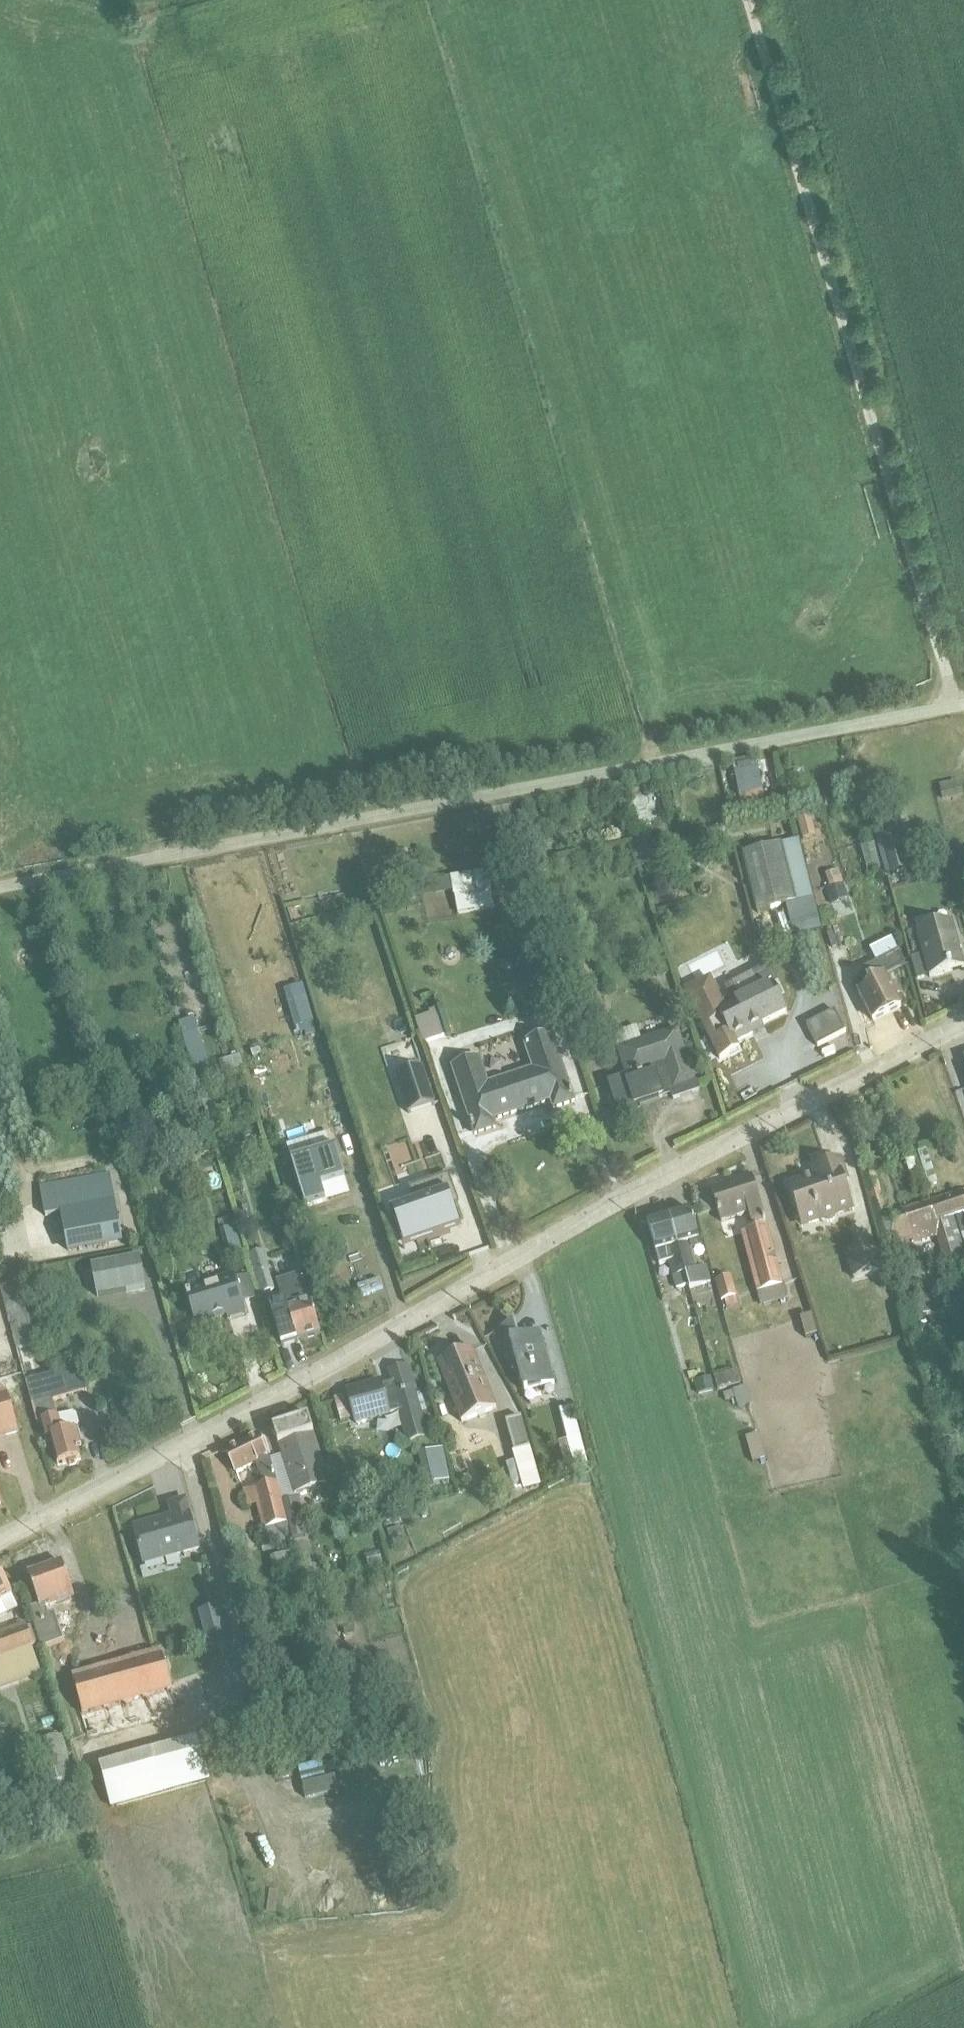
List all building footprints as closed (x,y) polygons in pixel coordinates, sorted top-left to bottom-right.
[(758,762),(735,766),(742,805),(765,801),(758,762)] [(958,783),(940,786),(943,804),(962,800),(958,783)] [(818,809),(801,812),(807,839),(823,835),(818,809)] [(636,817),(626,819),(631,839),(638,836),(637,835),(641,834),(636,817)] [(896,819),(878,823),(892,877),(911,871),(901,833),(900,834),(896,819)] [(799,841),(743,855),(757,914),(787,907),(795,938),(822,931),(799,841)] [(943,846),(931,849),(935,863),(947,860),(943,846)] [(839,872),(825,877),(829,889),(826,890),(832,907),(849,902),(839,872)] [(489,873),(421,884),(423,897),(454,893),(454,899),(456,898),(459,915),(495,910),(489,873)] [(930,979),(963,970),(963,967),(953,924),(937,928),(935,918),(914,923),(924,956),(930,979)] [(507,952),(501,964),(514,971),(520,959),(507,952)] [(866,980),(854,986),(873,1023),(902,1009),(897,1000),(902,997),(896,985),(892,987),(887,978),(906,968),(899,954),(863,973),(866,980)] [(930,979),(924,956),(910,961),(917,982),(930,979)] [(666,964),(653,968),(657,980),(670,976),(666,964)] [(734,1045),(737,1044),(752,1036),(750,1032),(786,1014),(773,987),(760,993),(753,979),(727,992),(733,1004),(725,1008),(717,1012),(731,1041),(734,1045)] [(717,1012),(725,1008),(712,981),(686,993),(721,1063),(741,1053),(737,1044),(734,1045),(731,1041),(717,1012)] [(289,987),(299,1028),(318,1023),(308,983),(289,987)] [(431,1017),(416,1023),(424,1047),(447,1039),(437,1012),(430,1015),(431,1017)] [(836,1013),(808,1028),(819,1050),(848,1034),(836,1013)] [(673,1097),(697,1089),(678,1031),(642,1042),(637,1029),(614,1037),(619,1051),(617,1052),(626,1079),(627,1084),(664,1071),(673,1097)] [(196,1080),(204,1078),(212,1075),(199,1033),(187,1036),(183,1038),(188,1053),(177,1056),(182,1073),(192,1069),(196,1080)] [(481,1060),(453,1069),(476,1138),(496,1131),(494,1124),(530,1111),(551,1104),(554,1112),(575,1105),(552,1036),(524,1045),(532,1072),(490,1086),(481,1060)] [(332,1051),(316,1056),(318,1067),(335,1063),(332,1051)] [(241,1057),(224,1062),(228,1075),(245,1070),(241,1057)] [(747,1073),(749,1084),(771,1078),(768,1068),(747,1073)] [(424,1069),(396,1079),(409,1117),(436,1108),(424,1069)] [(627,1084),(626,1079),(608,1085),(620,1121),(641,1113),(640,1110),(665,1101),(665,1100),(672,1097),(674,1103),(699,1095),(697,1089),(673,1097),(664,1071),(627,1084)] [(331,1135),(288,1149),(292,1163),(291,1163),(306,1210),(327,1205),(323,1188),(346,1182),(338,1149),(336,1150),(331,1135)] [(927,1151),(918,1154),(930,1189),(938,1187),(927,1151)] [(816,1179),(788,1189),(803,1233),(855,1215),(846,1187),(849,1186),(841,1162),(813,1171),(816,1179)] [(937,1227),(930,1205),(903,1212),(904,1216),(888,1220),(876,1175),(865,1178),(892,1279),(904,1275),(897,1250),(913,1245),(914,1248),(937,1242),(947,1275),(956,1272),(942,1225),(937,1227)] [(113,1177),(40,1190),(45,1218),(62,1215),(70,1259),(126,1249),(113,1177)] [(415,1205),(392,1214),(404,1252),(463,1232),(454,1208),(459,1207),(449,1178),(410,1191),(415,1205)] [(753,1179),(711,1192),(722,1226),(749,1217),(753,1229),(754,1228),(756,1232),(741,1236),(762,1309),(789,1301),(767,1228),(762,1230),(761,1226),(766,1224),(753,1179)] [(956,1272),(963,1270),(963,1195),(930,1205),(937,1227),(942,1225),(956,1272)] [(670,1218),(689,1288),(690,1292),(712,1285),(708,1270),(699,1272),(693,1252),(703,1250),(701,1241),(699,1242),(691,1212),(670,1218)] [(689,1288),(670,1218),(649,1224),(660,1266),(669,1264),(677,1291),(689,1288)] [(233,1220),(218,1224),(228,1257),(243,1253),(233,1220)] [(875,1247),(846,1255),(854,1283),(882,1275),(875,1247)] [(264,1254),(250,1257),(262,1298),(276,1294),(264,1254)] [(141,1260),(93,1269),(99,1300),(147,1291),(141,1260)] [(244,1307),(237,1282),(235,1276),(214,1282),(215,1284),(184,1293),(196,1328),(227,1318),(229,1322),(247,1317),(244,1307)] [(237,1282),(244,1307),(258,1302),(250,1278),(237,1282)] [(285,1305),(270,1309),(283,1350),(322,1338),(304,1278),(279,1286),(285,1305)] [(732,1278),(715,1283),(721,1304),(725,1303),(727,1311),(740,1307),(732,1278)] [(23,1284),(1,1291),(17,1353),(43,1346),(32,1300),(28,1301),(23,1284)] [(813,1318),(800,1322),(806,1341),(818,1338),(813,1318)] [(515,1325),(494,1336),(513,1372),(515,1372),(520,1391),(524,1389),(526,1395),(555,1387),(539,1334),(520,1340),(515,1325)] [(473,1352),(444,1364),(467,1425),(497,1411),(473,1352)] [(349,1398),(355,1421),(356,1428),(392,1419),(392,1417),(399,1415),(408,1446),(429,1441),(410,1368),(391,1374),(394,1385),(382,1388),(381,1384),(348,1393),(349,1398)] [(33,1410),(55,1404),(88,1395),(81,1369),(26,1385),(33,1410)] [(739,1373),(715,1380),(719,1393),(743,1387),(739,1373)] [(711,1378),(695,1382),(699,1397),(714,1393),(711,1378)] [(733,1394),(724,1397),(726,1404),(735,1401),(738,1410),(751,1406),(746,1389),(733,1393),(733,1394)] [(0,1397),(0,1445),(20,1440),(8,1395),(0,1397)] [(355,1421),(349,1398),(335,1401),(342,1425),(355,1421)] [(55,1404),(33,1410),(38,1427),(41,1426),(46,1443),(50,1441),(59,1469),(67,1466),(71,1469),(76,1467),(78,1463),(82,1462),(78,1450),(82,1449),(78,1433),(81,1428),(78,1417),(74,1416),(60,1420),(55,1404)] [(574,1409),(560,1413),(567,1442),(559,1444),(566,1472),(589,1466),(574,1409)] [(522,1420),(506,1425),(515,1455),(513,1456),(524,1494),(542,1489),(522,1420)] [(283,1458),(295,1498),(330,1486),(314,1435),(279,1447),(283,1458)] [(760,1436),(746,1440),(753,1465),(767,1461),(760,1436)] [(282,1502),(272,1461),(260,1438),(227,1454),(237,1476),(256,1468),(265,1488),(244,1493),(248,1510),(258,1508),(263,1533),(266,1533),(270,1545),(275,1544),(277,1550),(289,1547),(287,1539),(292,1538),(282,1502)] [(423,1455),(421,1455),(428,1492),(449,1487),(441,1451),(435,1452),(434,1445),(421,1448),(423,1455)] [(272,1461),(282,1502),(295,1498),(283,1458),(272,1461)] [(282,1502),(292,1538),(293,1544),(310,1539),(300,1502),(296,1503),(295,1498),(282,1502)] [(174,1520),(134,1531),(144,1568),(201,1552),(186,1503),(171,1508),(174,1520)] [(381,1554),(366,1558),(369,1570),(384,1567),(381,1554)] [(64,1566),(29,1578),(39,1609),(30,1611),(42,1652),(65,1644),(55,1616),(50,1618),(48,1613),(76,1604),(64,1566)] [(20,1611),(0,1574),(0,1622),(20,1611)] [(219,1608),(198,1613),(208,1646),(229,1641),(219,1608)] [(0,1636),(0,1691),(42,1675),(33,1651),(39,1648),(32,1629),(28,1631),(27,1626),(0,1636)] [(162,1651),(72,1676),(85,1720),(175,1694),(162,1651)] [(272,1712),(259,1716),(278,1779),(291,1775),(272,1712)] [(63,1735),(37,1742),(48,1784),(74,1776),(63,1735)] [(200,1738),(99,1765),(111,1809),(212,1782),(200,1738)] [(323,1762),(299,1767),(306,1800),(338,1793),(336,1780),(327,1781),(323,1762)]
